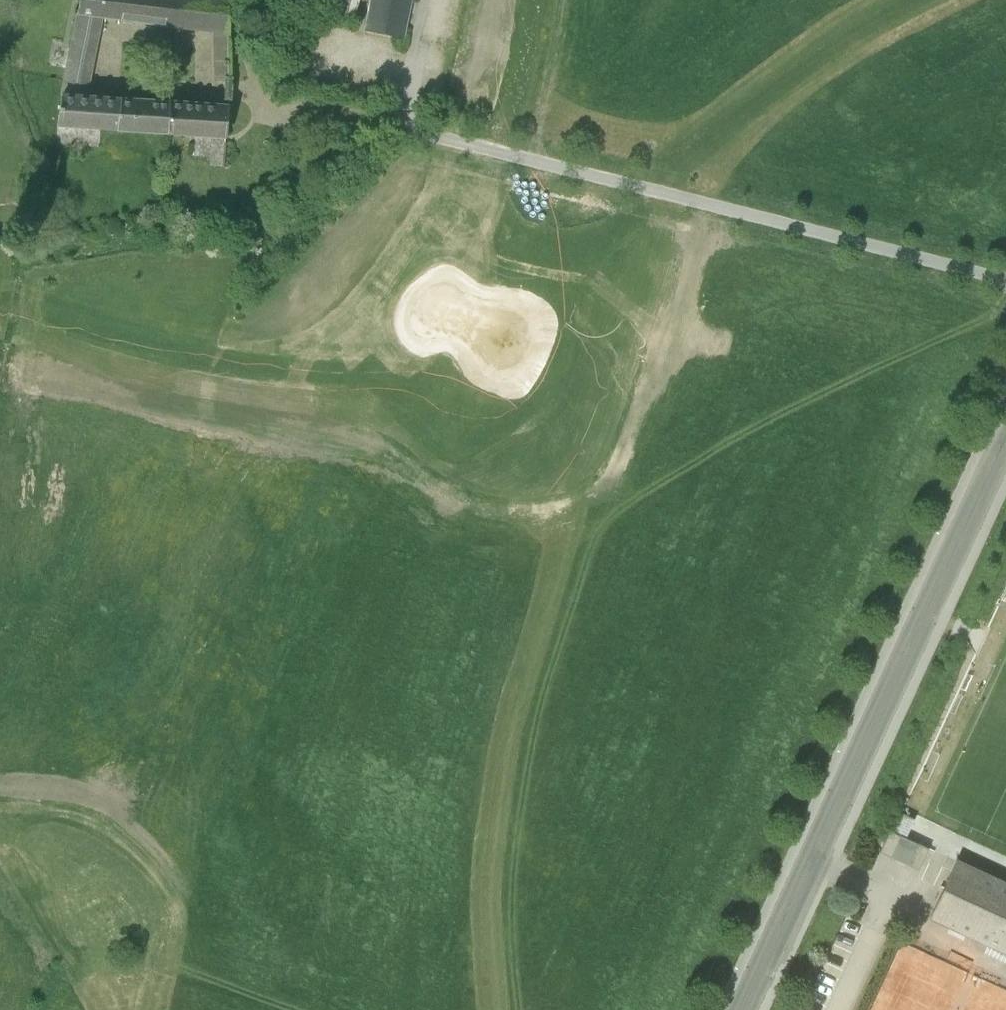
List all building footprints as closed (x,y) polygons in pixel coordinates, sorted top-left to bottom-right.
[(230,80),(229,0),(228,0),(81,0),(78,13),(79,13),(104,16),(215,31),(216,80),(230,80)] [(402,38),(407,15),(406,15),(409,3),(410,0),(372,0),(366,30),(402,38)] [(57,125),(227,136),(229,97),(209,96),(208,107),(88,97),(104,16),(79,13),(63,95),(62,94),(57,125)] [(889,831),(879,852),(918,870),(928,849),(906,838),(889,831)] [(928,919),(1005,955),(1005,884),(956,860),(928,919)]
